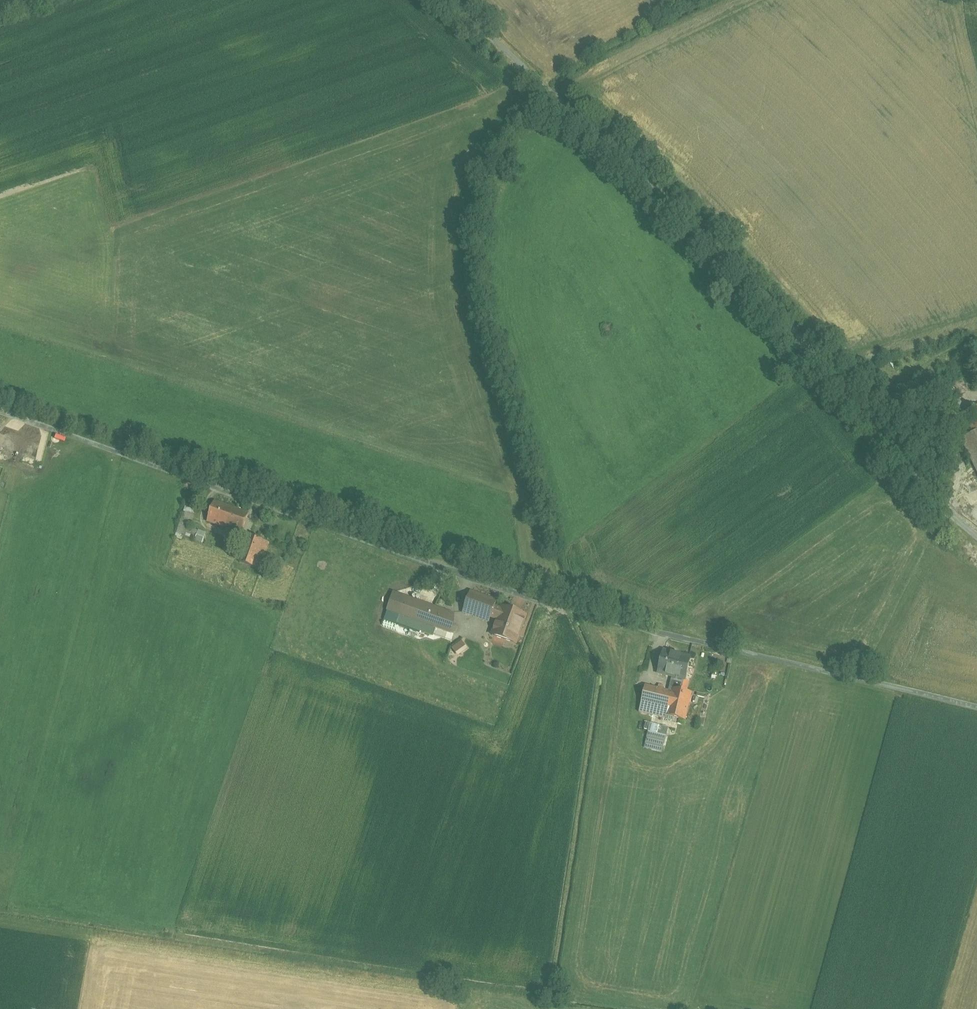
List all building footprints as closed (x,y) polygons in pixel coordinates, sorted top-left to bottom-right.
[(964,416),(973,433),(976,431),(976,409),(964,416)] [(973,433),(961,439),(976,470),(976,431),(973,433)] [(250,514),(215,501),(207,522),(243,535),(250,514)] [(184,512),(176,533),(203,543),(206,533),(190,527),(194,515),(184,512)] [(261,570),(270,543),(249,536),(240,563),(261,570)] [(456,614),(393,591),(386,612),(450,634),(450,632),(453,633),(456,633),(458,627),(457,625),(453,623),(456,614)] [(497,600),(469,591),(461,614),(489,624),(491,619),(495,621),(490,637),(516,646),(527,616),(500,607),(500,609),(494,607),(497,600)] [(455,652),(467,647),(464,641),(452,646),(455,652)] [(692,657),(661,651),(657,675),(687,681),(692,657)] [(672,692),(645,686),(639,713),(666,719),(667,717),(685,722),(692,694),(672,689),(672,692)] [(650,723),(644,748),(662,752),(668,728),(650,723)]
